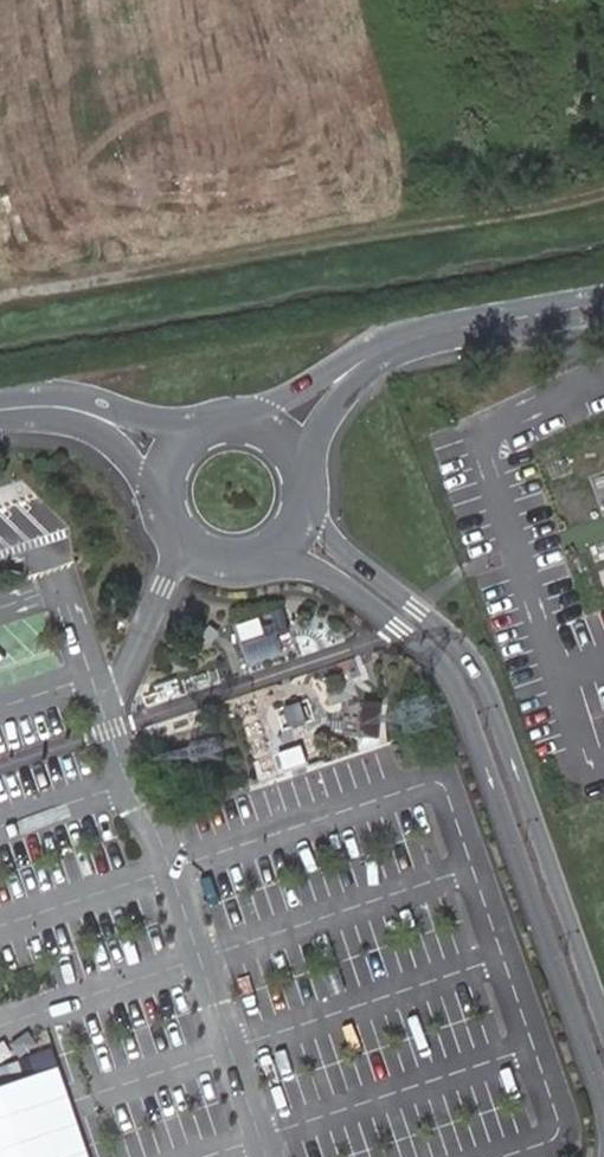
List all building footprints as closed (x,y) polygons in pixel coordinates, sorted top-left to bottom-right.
[(344,691),(360,688),(353,660),(338,664),(344,691)]
